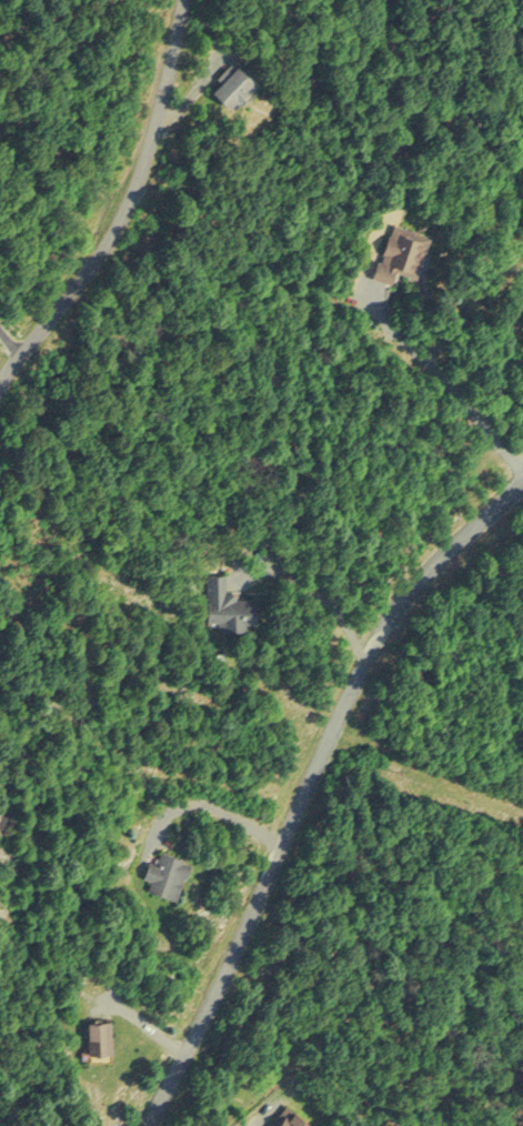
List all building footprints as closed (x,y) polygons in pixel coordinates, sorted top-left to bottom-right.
[(249,76),(233,60),(208,86),(224,102),(249,76)] [(427,230),(388,220),(376,266),(415,277),(427,230)] [(225,570),(205,570),(205,620),(253,620),(253,590),(225,590),(225,570)] [(148,855),(142,874),(150,876),(147,885),(175,894),(187,855),(159,846),(156,858),(148,855)] [(109,1015),(85,1015),(85,1049),(109,1049),(109,1015)] [(310,1121),(287,1104),(271,1125),(307,1125),(310,1121)]
